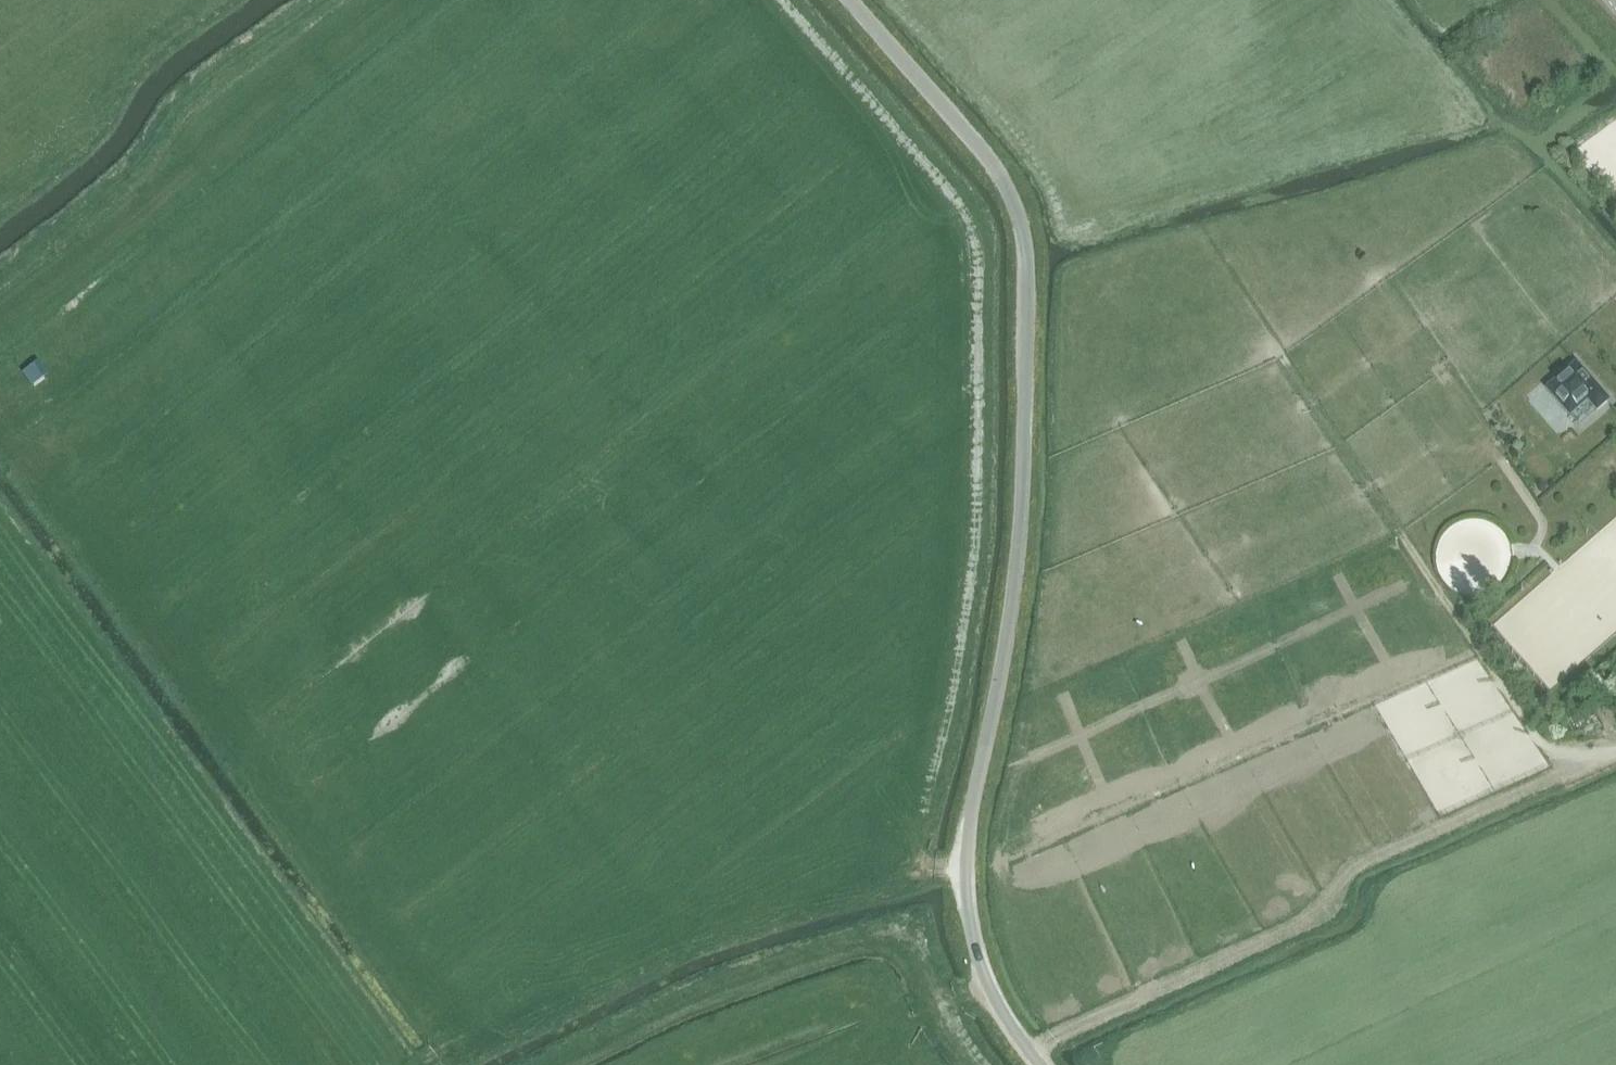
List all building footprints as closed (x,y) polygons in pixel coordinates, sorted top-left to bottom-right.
[(1597,414),(1608,403),(1576,366),(1547,392),(1570,418),(1587,403),(1597,414)]
